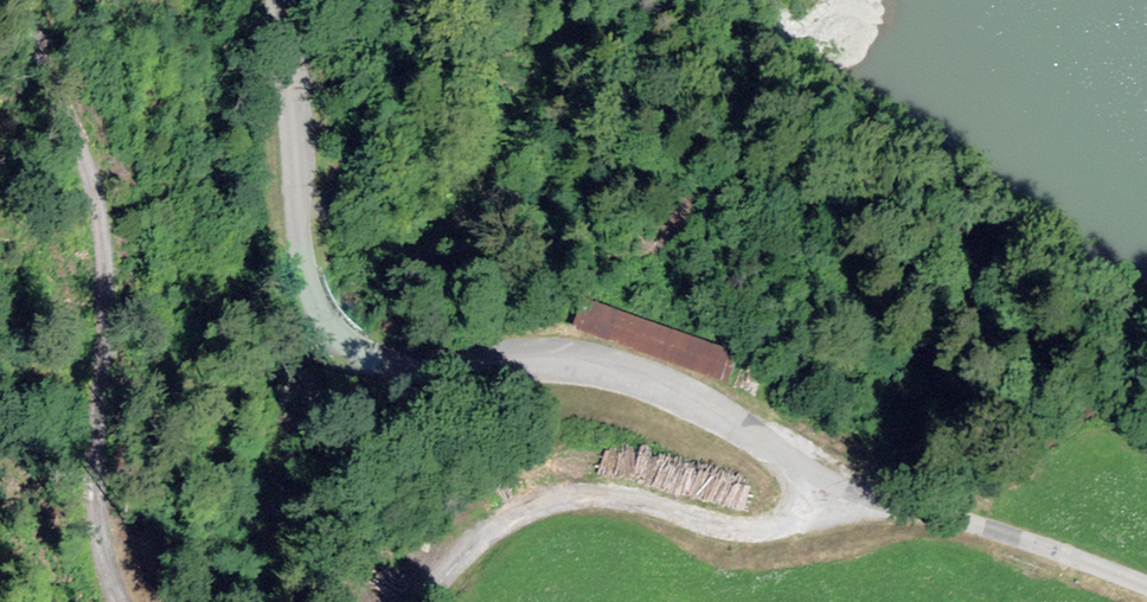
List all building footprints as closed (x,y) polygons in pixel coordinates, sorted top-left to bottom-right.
[(573,330),(722,379),(733,345),(585,296),(573,330)]
